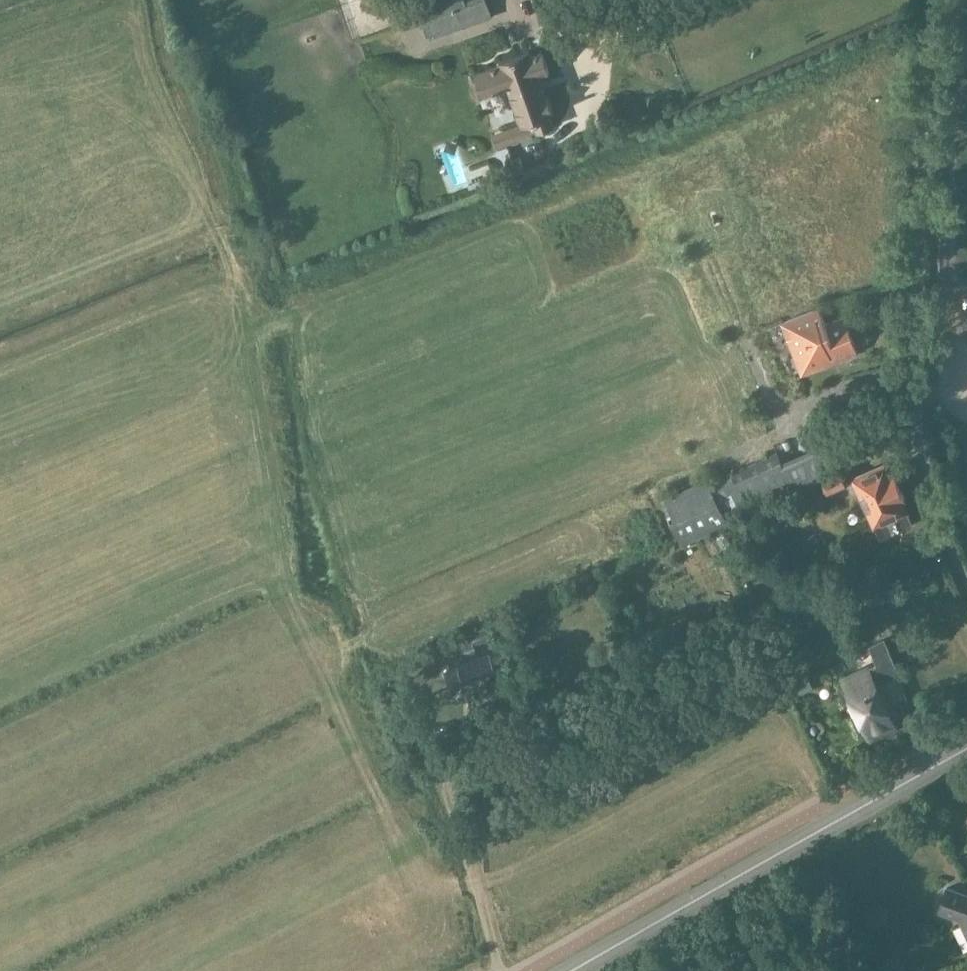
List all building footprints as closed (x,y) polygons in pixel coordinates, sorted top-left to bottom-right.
[(430,38),(493,17),(487,0),(417,0),(430,38)] [(492,133),(497,147),(554,126),(550,116),(554,114),(547,95),(546,96),(538,75),(550,70),(543,51),(532,55),(530,50),(473,71),(483,96),(506,87),(519,122),(492,133)] [(519,156),(511,159),(514,167),(522,164),(519,156)] [(819,309),(813,311),(791,320),(781,323),(801,374),(857,352),(844,317),(825,324),(819,309)] [(707,477),(661,498),(676,533),(681,543),(728,522),(726,518),(748,508),(750,511),(821,479),(833,473),(821,448),(783,464),(777,452),(731,473),(710,483),(707,477)] [(853,478),(879,536),(910,522),(900,500),(904,498),(893,472),(889,474),(884,464),(853,478)] [(833,473),(821,479),(827,493),(846,485),(840,470),(833,473)] [(462,644),(467,656),(477,652),(476,649),(484,646),(482,641),(495,636),(491,625),(468,634),(471,641),(462,644)] [(846,685),(838,689),(846,706),(854,702),(860,714),(852,718),(860,735),(868,732),(869,735),(893,725),(889,716),(896,713),(889,698),(882,701),(874,684),(898,674),(884,639),(869,645),(877,665),(867,669),(844,680),(846,685)] [(489,652),(443,670),(450,689),(496,671),(489,652)] [(842,659),(834,663),(838,672),(846,668),(842,659)] [(807,675),(787,684),(792,696),(813,687),(807,675)] [(966,934),(966,896),(947,889),(940,910),(955,915),(958,914),(966,934)]
